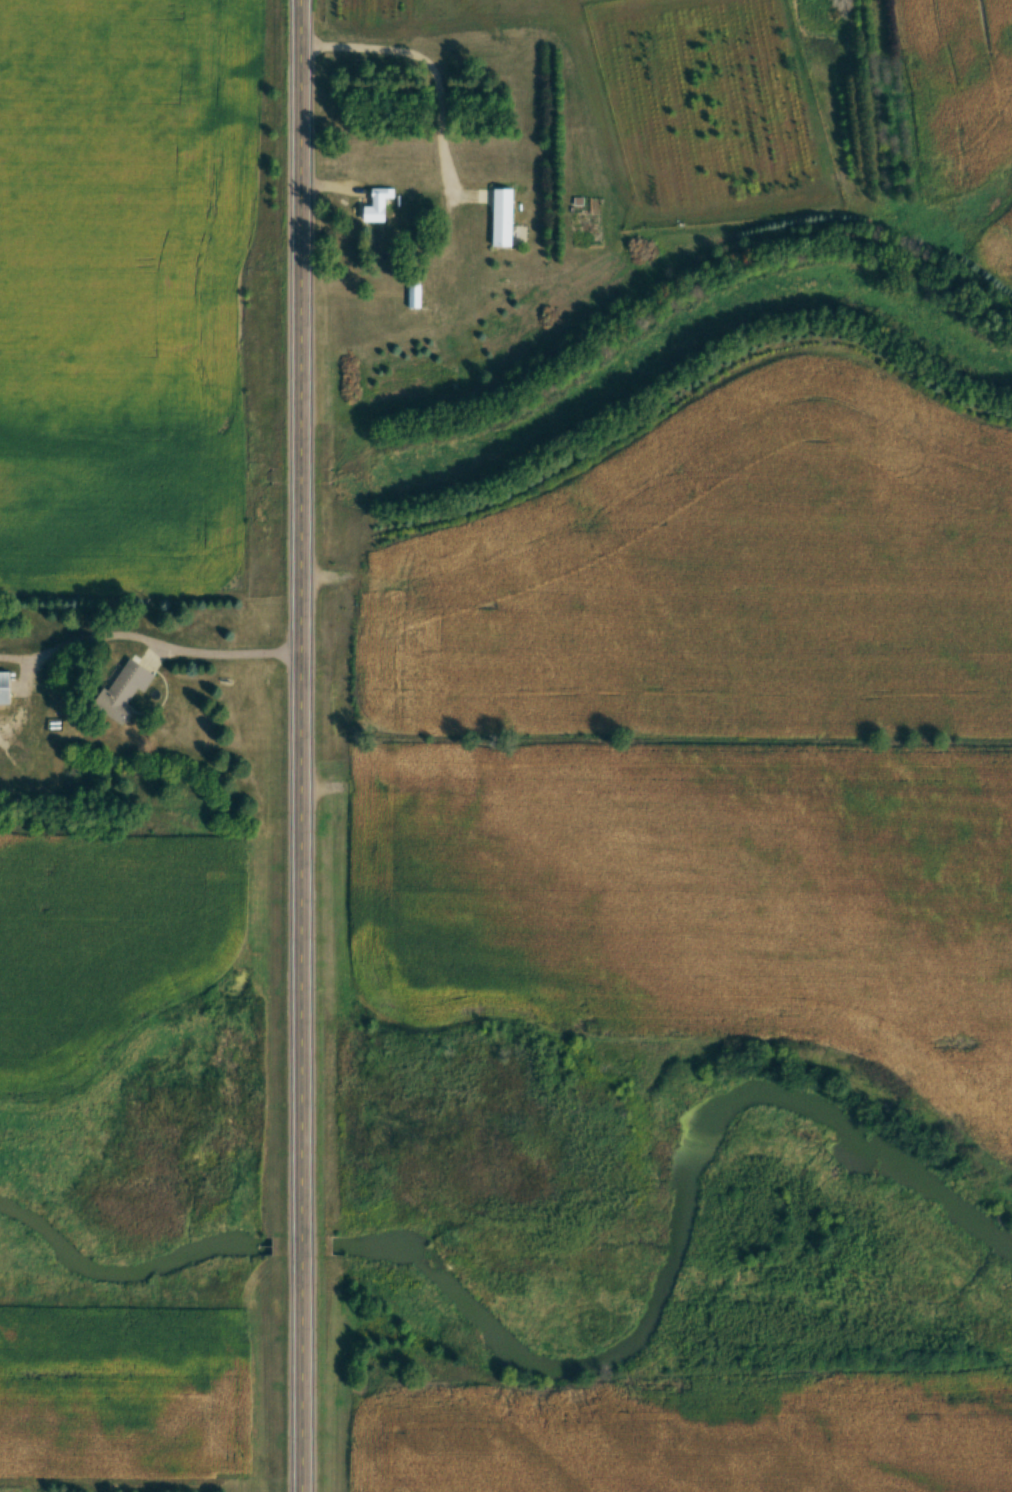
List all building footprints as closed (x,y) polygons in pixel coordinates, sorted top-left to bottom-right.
[(364,207),(364,223),(388,223),(388,189),(372,189),(372,207),(364,207)] [(514,189),(493,189),(493,248),(514,248),(514,189)] [(421,286),(408,286),(408,309),(421,309),(421,286)] [(96,710),(123,727),(134,710),(128,706),(138,690),(145,694),(156,676),(128,659),(96,710)] [(12,706),(12,673),(0,673),(0,706),(12,706)]
